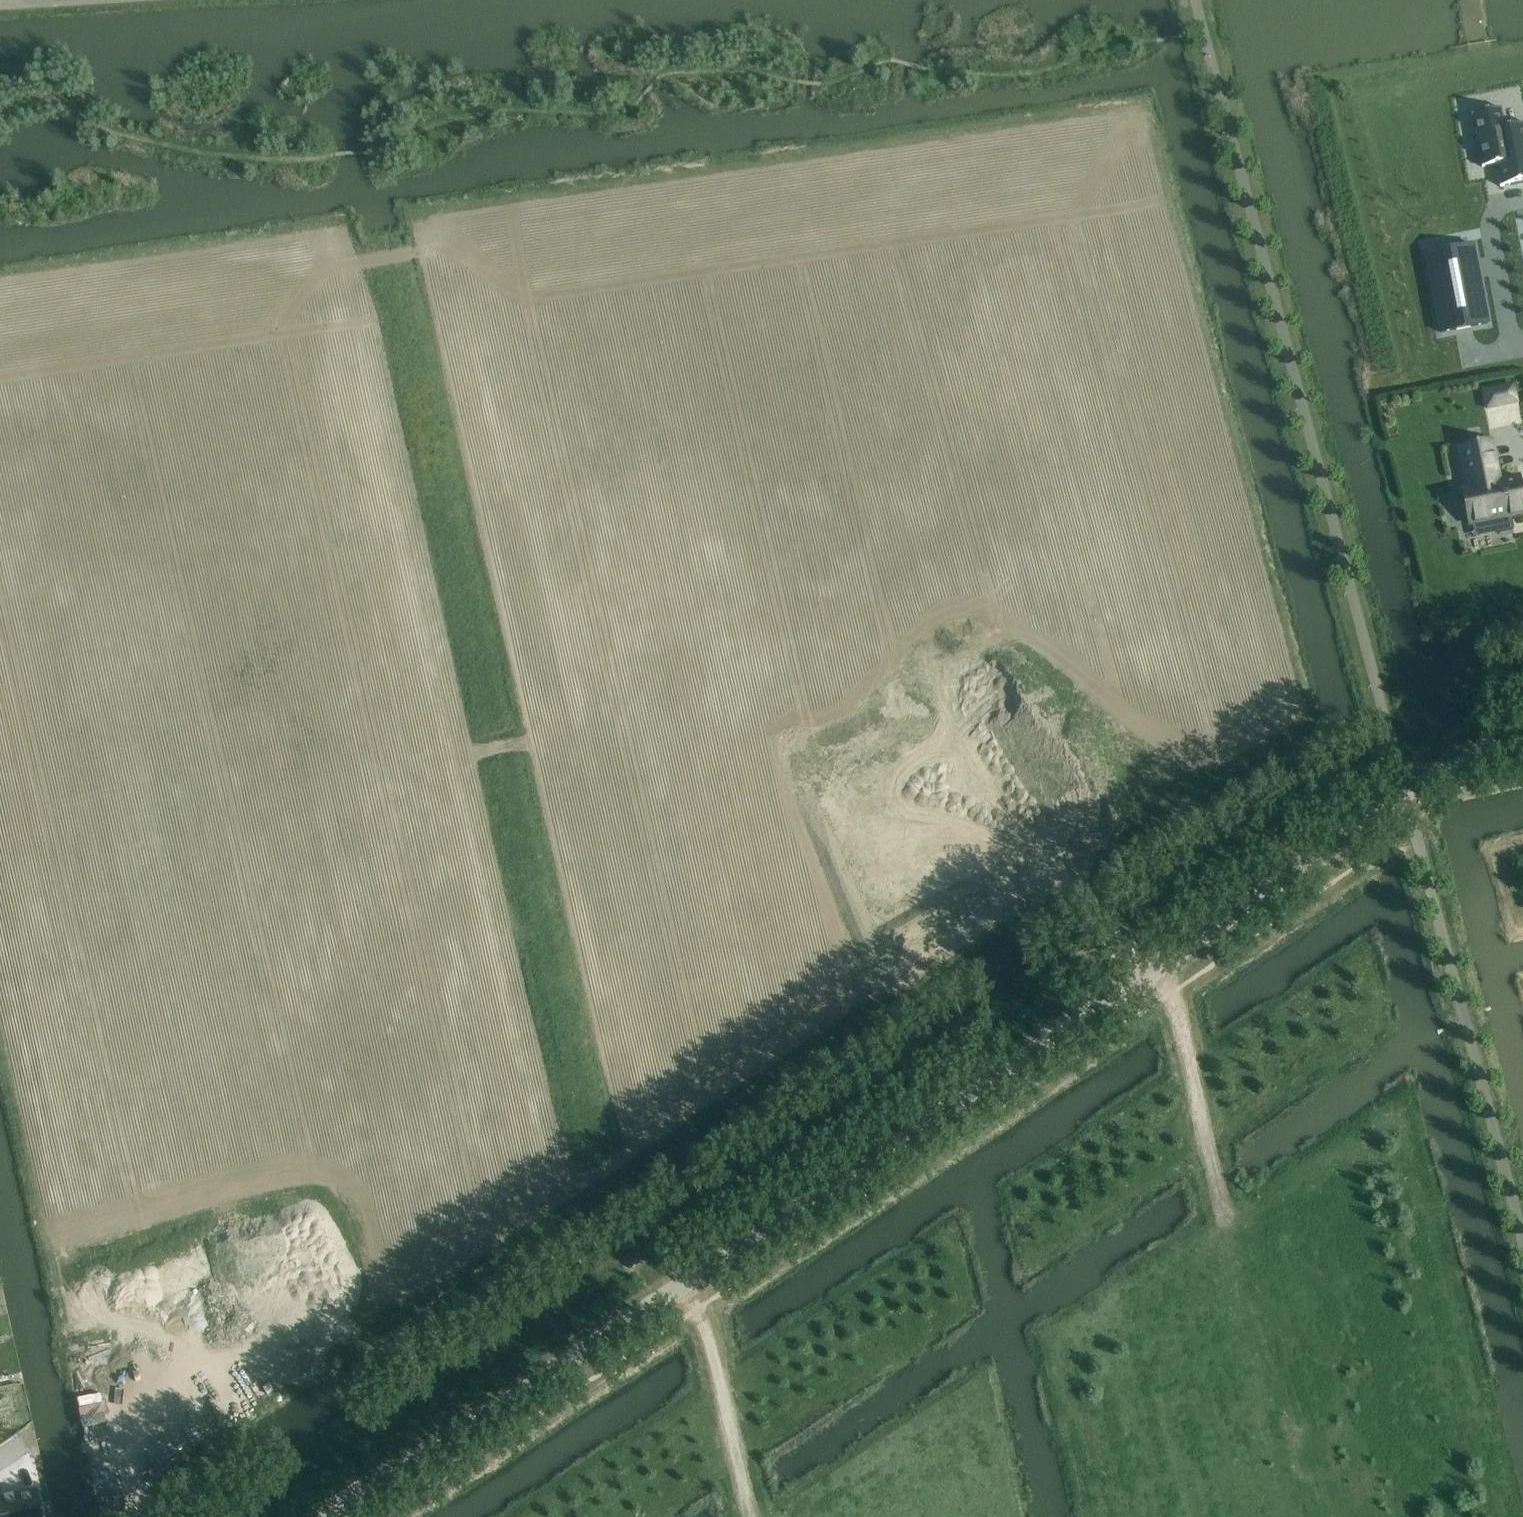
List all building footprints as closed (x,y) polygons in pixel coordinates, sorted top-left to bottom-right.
[(1472,113),(1483,166),(1496,163),(1500,186),(1522,181),(1522,124),(1506,127),(1502,107),(1472,113)] [(1474,243),(1423,253),(1439,334),(1490,324),(1474,243)] [(1495,385),(1482,388),(1482,390),(1486,409),(1503,406),(1499,387),(1496,387),(1495,385)] [(1461,449),(1468,486),(1463,487),(1470,525),(1494,520),(1496,532),(1514,529),(1511,516),(1522,514),(1522,496),(1519,476),(1500,479),(1493,442),(1461,449)] [(34,1491),(0,1498),(0,1516),(40,1516),(34,1491)]
